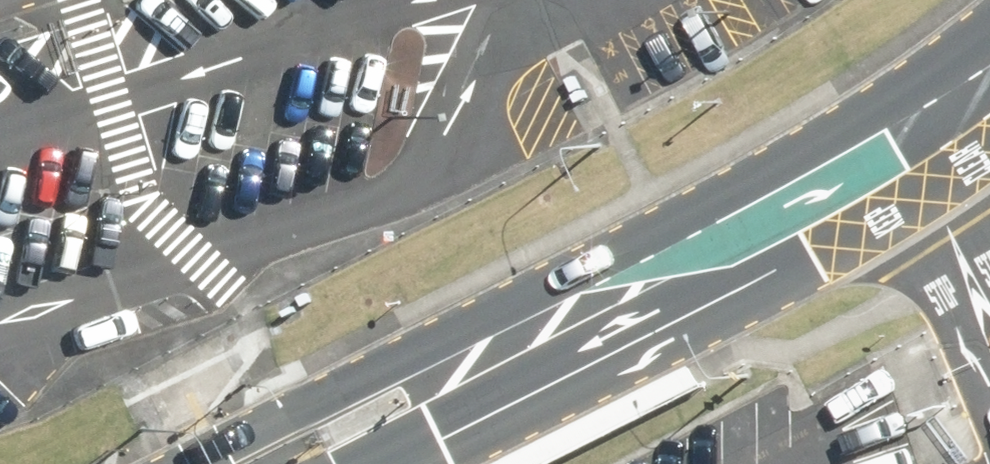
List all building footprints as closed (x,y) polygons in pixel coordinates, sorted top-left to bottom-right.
[(707,390),(697,365),(496,463),(560,463),(707,390)]
